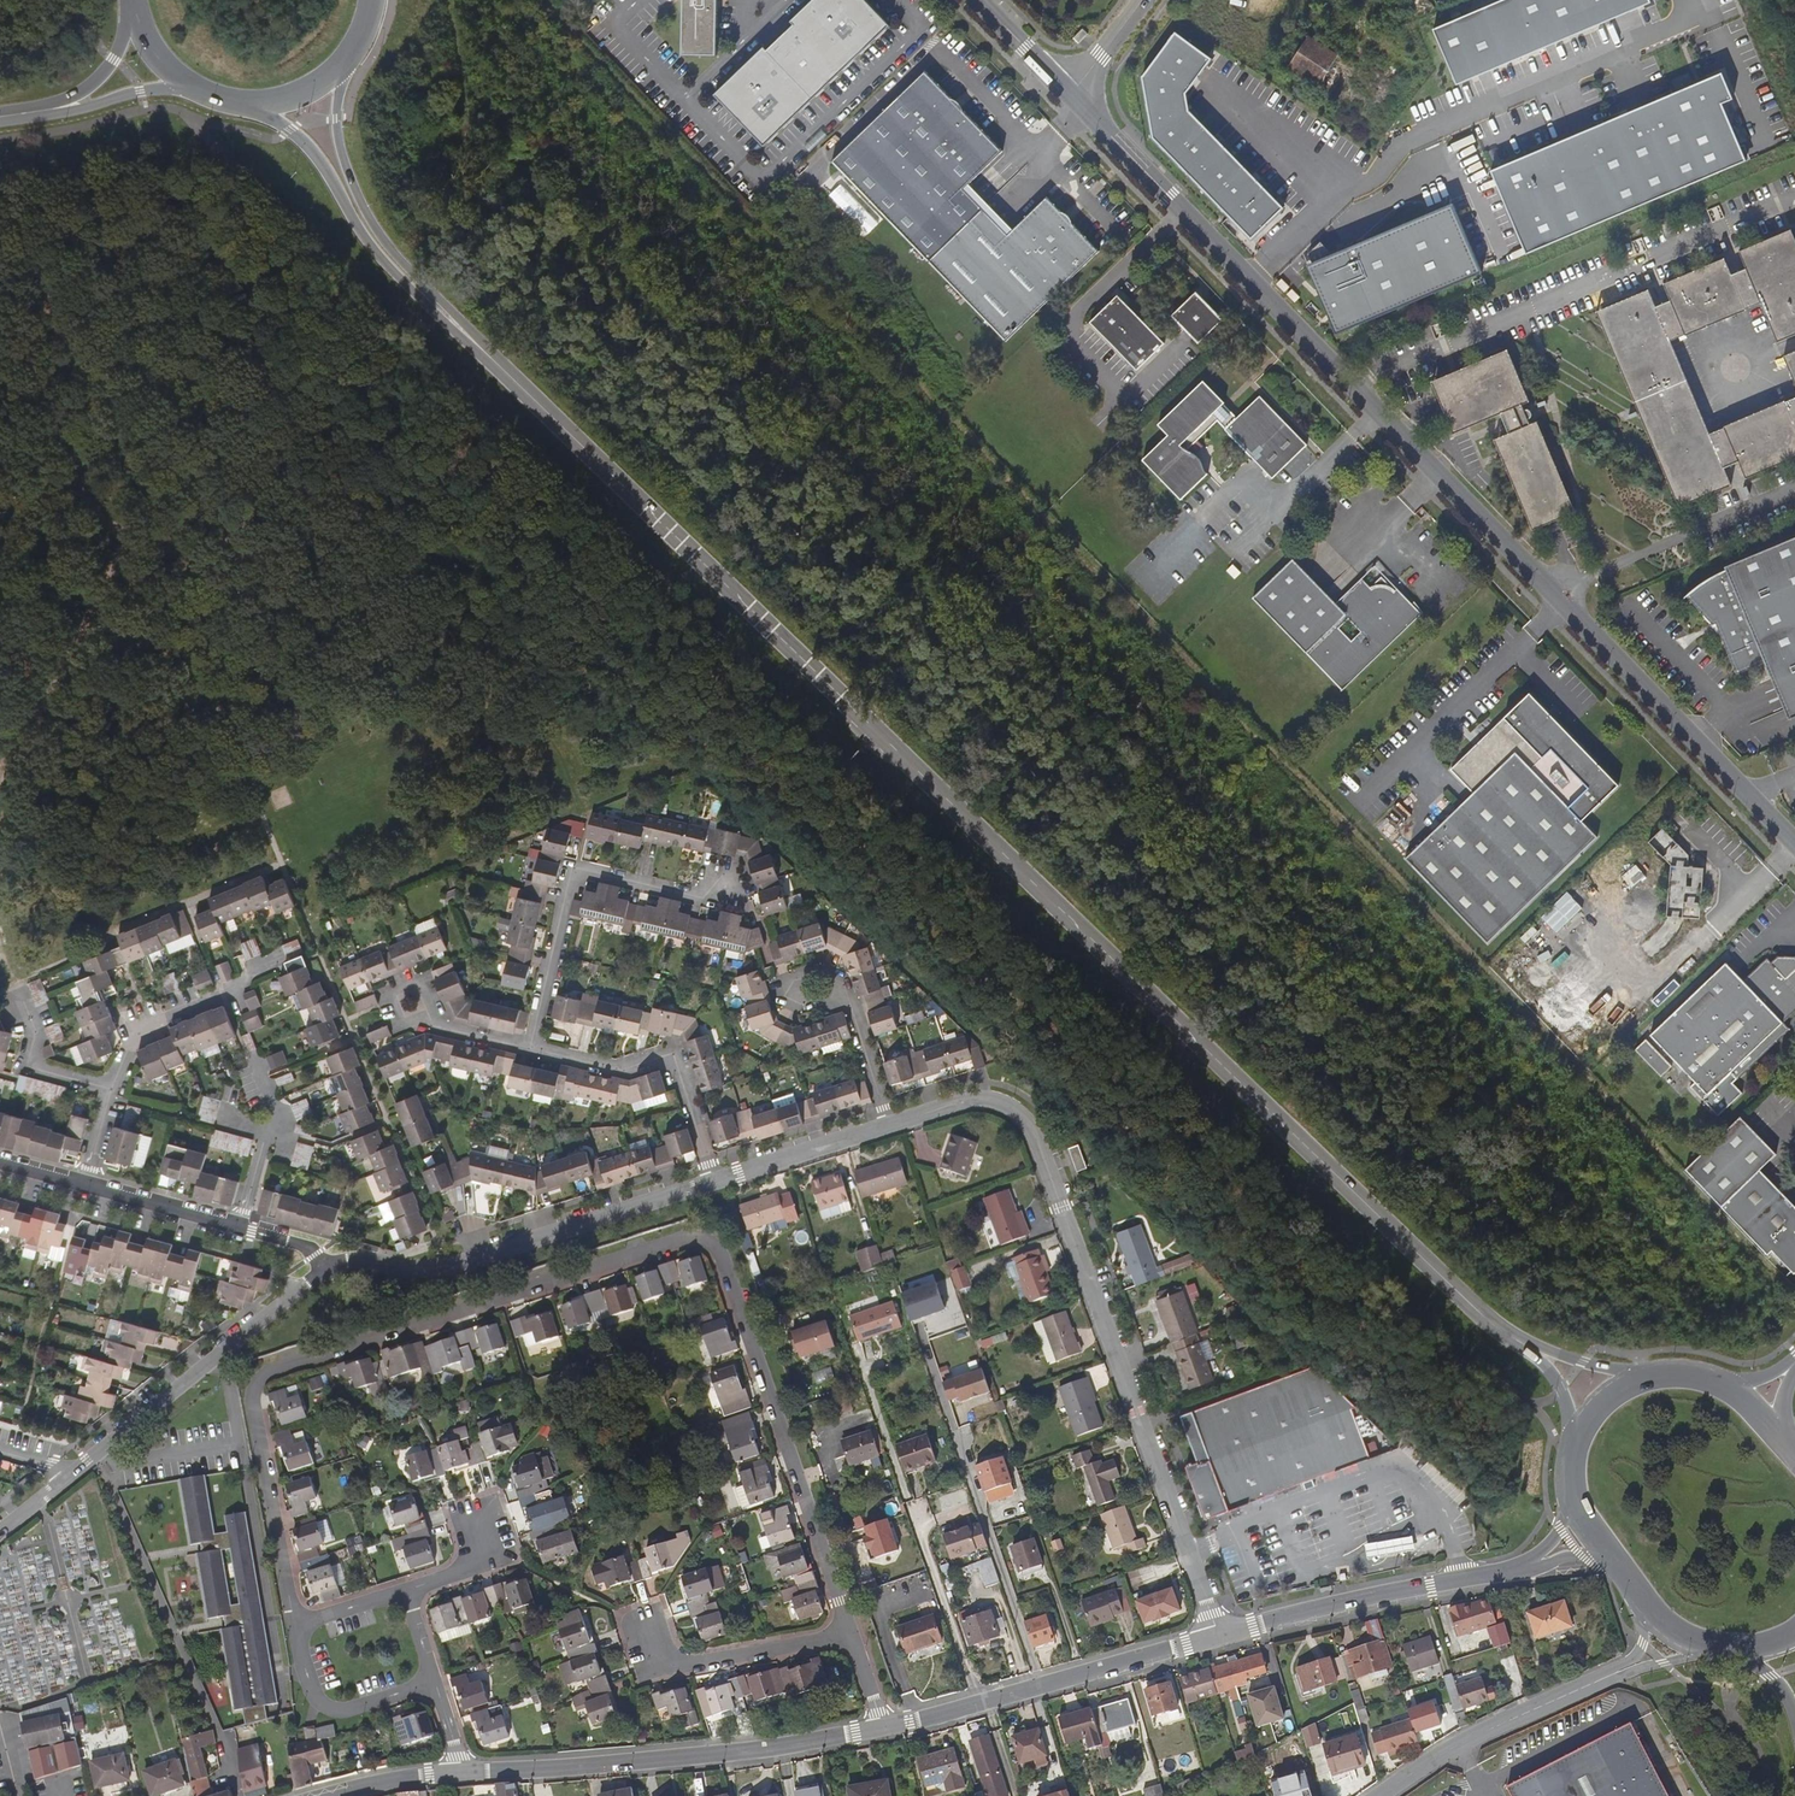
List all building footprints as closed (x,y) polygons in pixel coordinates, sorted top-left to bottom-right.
[(683,54),(716,54),(717,0),(684,0),(683,54)] [(769,50),(765,47),(717,93),(767,145),(849,64),(890,24),(867,0),(813,0),(792,20),(796,24),(799,28),(773,54),(769,50)] [(1458,84),(1653,2),(1652,0),(1501,0),(1434,28),(1458,84)] [(796,24),(769,50),(773,54),(799,28),(796,24)] [(1079,44),(1088,34),(1082,29),(1073,38),(1079,44)] [(1252,240),(1284,209),(1189,112),(1186,95),(1212,60),(1175,33),(1154,63),(1142,78),(1153,139),(1252,240)] [(1356,67),(1344,59),(1310,36),(1289,68),(1370,122),(1391,91),(1356,67)] [(1347,55),(1344,59),(1356,67),(1360,62),(1347,55)] [(1003,152),(923,70),(831,161),(911,244),(966,191),(965,190),(1003,152)] [(1492,171),(1527,252),(1758,154),(1723,73),(1492,171)] [(1009,235),(983,209),(966,191),(911,244),(929,262),(959,292),(993,259),(1052,202),(1047,198),(1009,235)] [(1100,252),(1052,202),(993,259),(959,292),(1007,342),(1045,305),(1100,252)] [(1308,264),(1333,333),(1482,278),(1457,210),(1328,257),(1325,247),(1315,251),(1318,260),(1308,264)] [(1676,231),(1670,217),(1660,221),(1667,235),(1676,231)] [(1223,224),(1236,237),(1241,232),(1228,219),(1223,224)] [(1786,232),(1794,252),(1794,236),(1792,229),(1786,232)] [(1786,402),(1785,401),(1725,426),(1725,427),(1711,433),(1671,341),(1685,335),(1687,335),(1747,310),(1747,308),(1762,302),(1779,342),(1794,335),(1794,252),(1786,232),(1740,251),(1748,268),(1732,275),(1727,264),(1666,289),(1671,300),(1657,307),(1649,290),(1602,309),(1642,403),(1685,504),(1732,485),(1725,468),(1740,461),(1744,472),(1794,450),(1794,398),(1786,402)] [(1146,237),(1142,233),(1134,240),(1138,244),(1146,237)] [(1664,284),(1666,289),(1727,264),(1725,258),(1664,284)] [(1224,320),(1197,293),(1172,317),(1199,345),(1224,320)] [(1164,344),(1118,296),(1090,323),(1137,371),(1164,344)] [(1679,507),(1685,504),(1642,403),(1602,309),(1596,312),(1636,405),(1679,507)] [(1432,381),(1435,387),(1511,355),(1508,349),(1432,381)] [(1784,356),(1794,381),(1794,352),(1784,356)] [(1539,527),(1571,514),(1533,423),(1531,424),(1529,419),(1532,416),(1533,413),(1532,410),(1529,409),(1524,408),(1523,404),(1530,401),(1511,355),(1435,387),(1454,433),(1501,413),(1510,433),(1501,437),(1517,475),(1539,527)] [(1103,386),(1093,375),(1083,384),(1092,395),(1103,386)] [(1273,477),(1307,444),(1259,395),(1237,416),(1224,403),(1224,402),(1203,380),(1175,407),(1158,424),(1168,435),(1142,459),(1181,499),(1208,473),(1205,470),(1203,464),(1202,461),(1199,457),(1197,454),(1195,453),(1193,451),(1189,448),(1218,420),(1226,428),(1225,429),(1273,477)] [(1539,421),(1533,423),(1571,514),(1576,511),(1539,421)] [(1533,530),(1539,527),(1517,475),(1501,437),(1495,439),(1533,530)] [(1744,472),(1747,478),(1794,458),(1794,450),(1744,472)] [(1784,671),(1794,697),(1794,538),(1725,568),(1726,571),(1706,581),(1688,596),(1714,626),(1717,624),(1739,675),(1766,664),(1772,676),(1784,671)] [(1336,604),(1294,560),(1254,599),(1306,652),(1343,691),(1392,644),(1424,613),(1414,602),(1412,604),(1397,589),(1395,591),(1393,588),(1386,586),(1387,584),(1381,578),(1374,583),(1375,585),(1370,587),(1361,578),(1342,597),(1342,599),(1336,604)] [(1784,671),(1772,676),(1791,721),(1794,719),(1794,697),(1784,671)] [(1533,695),(1524,702),(1542,721),(1545,718),(1550,723),(1547,726),(1560,740),(1565,735),(1603,774),(1607,771),(1564,727),(1533,695)] [(1542,721),(1524,702),(1482,743),(1488,749),(1483,753),(1477,748),(1453,771),(1474,793),(1407,858),(1489,943),(1567,867),(1599,837),(1584,821),(1621,785),(1607,771),(1603,774),(1565,735),(1560,740),(1547,726),(1550,723),(1545,718),(1542,721)] [(1482,743),(1477,748),(1483,753),(1488,749),(1482,743)] [(592,817),(587,838),(595,839),(596,837),(618,843),(624,820),(601,814),(600,819),(592,817)] [(657,819),(658,816),(649,814),(646,825),(624,820),(618,843),(640,848),(642,840),(652,842),(657,819)] [(683,846),(688,823),(658,816),(657,819),(652,842),(662,845),(662,842),(683,846)] [(713,852),(713,851),(718,832),(710,830),(710,829),(688,823),(683,846),(705,851),(705,850),(713,852)] [(719,828),(718,832),(713,851),(736,856),(737,854),(745,856),(759,841),(759,840),(741,836),(742,833),(719,828)] [(565,856),(566,857),(571,834),(548,829),(543,851),(544,852),(542,860),(561,865),(563,865),(565,856)] [(547,832),(537,830),(533,843),(543,846),(547,832)] [(757,884),(758,884),(778,878),(779,877),(772,855),(764,857),(759,841),(745,856),(747,864),(750,863),(757,884)] [(556,887),(561,865),(542,860),(538,859),(533,881),(529,880),(526,890),(547,894),(549,885),(556,887)] [(1622,877),(1631,889),(1645,877),(1636,866),(1622,877)] [(273,903),(267,887),(263,878),(245,885),(254,908),(255,911),(273,903)] [(761,892),(759,893),(766,915),(789,907),(782,886),(781,886),(778,878),(758,884),(761,892)] [(295,906),(285,880),(267,887),(273,903),(277,913),(295,906)] [(611,885),(600,883),(597,893),(586,891),(584,902),(574,900),(570,917),(576,918),(580,919),(581,914),(603,919),(611,885)] [(254,908),(245,885),(227,892),(237,915),(254,908)] [(621,888),(611,885),(603,919),(624,925),(622,933),(631,935),(634,923),(638,906),(629,904),(630,901),(618,898),(621,888)] [(547,894),(526,890),(524,899),(519,897),(513,920),(537,925),(542,903),(545,904),(547,894)] [(210,899),(214,909),(219,922),(237,915),(227,892),(210,899)] [(451,894),(453,900),(460,898),(458,892),(451,894)] [(453,900),(451,894),(444,897),(446,903),(453,900)] [(664,934),(672,900),(661,897),(658,907),(647,905),(647,908),(638,906),(634,923),(642,925),(642,928),(664,934)] [(1572,898),(1559,911),(1554,905),(1541,919),(1559,937),(1585,911),(1572,898)] [(682,902),(672,900),(664,934),(685,939),(686,935),(695,937),(699,920),(690,918),(691,915),(680,913),(682,902)] [(224,935),(219,922),(214,909),(196,917),(206,942),(224,935)] [(183,910),(154,922),(163,945),(181,938),(179,931),(177,927),(188,923),(183,910)] [(724,948),(732,914),(721,911),(719,922),(708,919),(707,922),(699,920),(695,937),(703,939),(702,943),(724,948)] [(1648,933),(1627,913),(1616,924),(1637,945),(1648,933)] [(760,927),(752,929),(740,926),(743,916),(732,914),(724,948),(746,953),(746,951),(758,947),(766,944),(760,927)] [(418,936),(427,957),(437,953),(439,957),(445,955),(443,950),(447,949),(434,917),(414,926),(418,936)] [(512,953),(532,957),(534,949),(532,948),(537,925),(513,920),(508,943),(514,945),(512,953)] [(164,948),(163,945),(154,922),(136,929),(147,955),(164,948)] [(798,929),(805,952),(827,945),(828,948),(836,952),(844,935),(829,927),(823,930),(820,922),(798,929)] [(190,927),(188,923),(177,927),(179,931),(190,927)] [(147,955),(136,929),(118,936),(123,947),(112,951),(118,965),(119,967),(129,963),(147,955)] [(770,944),(776,964),(785,961),(785,958),(805,952),(798,929),(777,936),(779,941),(776,942),(770,944)] [(853,975),(876,968),(868,947),(860,949),(858,942),(844,935),(836,952),(843,955),(846,955),(853,975)] [(399,972),(407,968),(408,968),(407,965),(416,961),(427,957),(418,936),(397,944),(399,948),(391,951),(399,972)] [(248,942),(254,958),(262,954),(255,938),(248,942)] [(282,946),(285,953),(301,946),(298,939),(289,943),(281,946),(282,946)] [(247,961),(254,958),(248,942),(240,945),(247,961)] [(285,953),(288,961),(304,954),(301,946),(285,953)] [(112,951),(88,961),(94,975),(80,981),(86,995),(82,997),(86,1008),(81,1010),(93,1039),(106,1034),(117,1029),(110,1014),(100,989),(113,984),(107,969),(118,965),(112,951)] [(391,975),(399,972),(391,951),(382,955),(381,951),(361,959),(369,980),(381,976),(389,972),(391,975)] [(503,984),(525,989),(531,966),(530,966),(532,957),(512,953),(510,961),(508,961),(503,984)] [(1782,956),(1778,955),(1771,962),(1767,957),(1744,980),(1727,961),(1651,1034),(1697,1082),(1693,1086),(1705,1099),(1733,1072),(1739,1078),(1791,1028),(1785,1022),(1794,1012),(1794,957),(1790,956),(1790,959),(1782,959),(1782,956)] [(314,985),(302,956),(288,962),(286,963),(290,973),(280,977),(287,996),(297,992),(314,985)] [(341,967),(350,989),(369,980),(361,959),(341,967)] [(217,968),(223,981),(231,978),(232,978),(225,962),(216,966),(217,968)] [(433,971),(437,980),(456,972),(452,963),(433,971)] [(597,972),(599,965),(592,963),(591,963),(589,971),(597,972)] [(861,996),(864,1004),(884,997),(881,989),(883,988),(876,968),(853,975),(859,996),(861,996)] [(173,992),(181,989),(173,970),(165,974),(173,992)] [(751,1005),(768,999),(759,970),(736,978),(743,998),(748,997),(751,1005)] [(214,984),(208,971),(192,977),(194,983),(198,991),(214,984)] [(445,1001),(449,1009),(468,1002),(466,996),(465,994),(466,993),(457,972),(456,972),(437,980),(435,981),(444,1002),(445,1001)] [(166,995),(173,992),(165,974),(156,977),(164,996),(166,995)] [(41,978),(26,984),(36,1007),(50,1002),(42,980),(41,978)] [(304,1009),(310,1007),(328,1000),(320,982),(314,985),(297,992),(304,1009)] [(244,994),(250,1010),(258,1007),(251,991),(244,994)] [(590,1003),(592,995),(582,993),(581,1000),(581,1001),(590,1003)] [(379,1004),(375,994),(355,1002),(359,1012),(379,1004)] [(585,1024),(590,1003),(581,1001),(581,1000),(558,995),(553,1018),(576,1024),(576,1022),(585,1024)] [(592,995),(590,1003),(598,1006),(600,1000),(601,997),(592,995)] [(340,1015),(333,997),(328,1000),(310,1007),(317,1024),(331,1018),(340,1015)] [(876,1035),(898,1027),(891,1005),(887,1007),(884,997),(864,1004),(867,1013),(869,1012),(876,1035)] [(470,1022),(493,1027),(498,1005),(475,999),(474,1004),(469,1003),(468,1002),(449,1009),(453,1021),(469,1025),(470,1022)] [(777,1042),(786,1025),(778,1020),(776,1021),(768,999),(751,1005),(746,1007),(753,1029),(760,1027),(762,1034),(777,1042)] [(590,1003),(585,1024),(594,1027),(595,1023),(617,1028),(623,1006),(600,1000),(598,1006),(590,1003)] [(524,1034),(529,1013),(520,1011),(520,1010),(498,1005),(493,1027),(515,1033),(515,1032),(524,1034)] [(224,1006),(206,1014),(218,1043),(236,1036),(224,1006)] [(648,1035),(653,1014),(645,1013),(645,1011),(623,1006),(617,1028),(640,1034),(640,1033),(648,1035)] [(681,1035),(694,1020),(695,1019),(677,1015),(678,1013),(655,1007),(653,1014),(648,1035),(649,1035),(650,1030),(663,1033),(672,1035),(673,1032),(681,1035)] [(250,1031),(258,1028),(251,1012),(243,1015),(250,1031)] [(815,1024),(822,1046),(843,1039),(852,1036),(844,1012),(834,1015),(835,1017),(815,1024)] [(206,1014),(188,1021),(199,1047),(200,1050),(218,1043),(206,1014)] [(317,1024),(306,1029),(314,1047),(339,1037),(331,1018),(317,1024)] [(686,1042),(693,1062),(715,1055),(708,1034),(700,1037),(694,1020),(681,1035),(684,1043),(686,1042)] [(199,1047),(188,1021),(171,1028),(174,1037),(181,1054),(199,1047)] [(44,1029),(50,1044),(65,1038),(59,1022),(44,1029)] [(786,1025),(777,1042),(790,1048),(799,1046),(801,1053),(822,1046),(815,1024),(796,1030),(794,1030),(794,1029),(786,1025)] [(368,1033),(372,1042),(392,1034),(388,1025),(368,1033)] [(5,1031),(0,1030),(0,1050),(16,1055),(21,1036),(5,1031)] [(249,1052),(257,1049),(250,1033),(243,1036),(249,1052)] [(397,1048),(406,1069),(426,1061),(424,1057),(428,1055),(434,1057),(439,1036),(426,1033),(416,1037),(416,1038),(416,1040),(397,1048)] [(106,1034),(93,1039),(80,1045),(87,1062),(114,1052),(106,1034)] [(945,1042),(952,1065),(972,1058),(976,1069),(985,1067),(979,1047),(981,1046),(969,1034),(945,1042)] [(447,1039),(439,1036),(434,1057),(443,1059),(447,1039)] [(174,1037),(156,1044),(167,1070),(185,1063),(181,1054),(174,1037)] [(447,1039),(443,1059),(451,1062),(450,1066),(472,1071),(477,1048),(455,1042),(455,1041),(447,1039)] [(822,1046),(824,1054),(846,1047),(843,1039),(822,1046)] [(1673,1065),(1647,1039),(1636,1049),(1662,1076),(1673,1065)] [(917,1057),(924,1076),(933,1073),(932,1071),(952,1065),(945,1042),(924,1049),(926,1054),(917,1057)] [(168,1073),(167,1070),(156,1044),(138,1051),(150,1081),(168,1073)] [(41,1060),(42,1061),(52,1057),(47,1045),(41,1048),(39,1051),(39,1056),(41,1060)] [(916,1051),(914,1046),(905,1050),(906,1054),(907,1054),(908,1060),(917,1057),(916,1051)] [(272,1069),(288,1063),(282,1047),(266,1054),(268,1057),(270,1064),(272,1069)] [(353,1047),(327,1058),(335,1076),(355,1068),(361,1066),(353,1047)] [(377,1056),(386,1078),(406,1069),(397,1048),(377,1056)] [(503,1073),(507,1052),(499,1050),(498,1053),(477,1048),(472,1071),(493,1076),(494,1071),(503,1073)] [(916,1051),(917,1057),(926,1054),(924,1049),(916,1051)] [(11,1074),(16,1055),(0,1050),(0,1070),(11,1074)] [(531,1092),(537,1069),(515,1063),(517,1054),(507,1052),(503,1073),(511,1075),(509,1087),(531,1092)] [(924,1076),(917,1057),(908,1060),(907,1054),(906,1054),(885,1061),(892,1084),(913,1077),(914,1079),(924,1076)] [(700,1082),(703,1091),(723,1085),(720,1076),(722,1076),(715,1055),(693,1062),(699,1083),(700,1082)] [(570,1067),(561,1065),(559,1074),(537,1069),(531,1092),(554,1097),(556,1086),(566,1088),(570,1067)] [(570,1067),(566,1088),(563,1100),(571,1102),(573,1094),(595,1100),(600,1077),(579,1072),(580,1069),(570,1067)] [(339,1095),(362,1085),(355,1068),(335,1076),(332,1078),(339,1095)] [(638,1079),(629,1081),(631,1103),(644,1099),(644,1100),(646,1099),(649,1108),(669,1101),(667,1092),(659,1071),(638,1077),(638,1079)] [(277,1079),(280,1086),(296,1079),(293,1072),(277,1079)] [(20,1074),(19,1076),(15,1091),(63,1104),(67,1091),(68,1087),(20,1074)] [(621,1082),(600,1077),(595,1100),(616,1104),(617,1100),(631,1103),(629,1081),(621,1079),(621,1082)] [(864,1105),(873,1102),(866,1081),(857,1084),(856,1079),(835,1086),(842,1108),(863,1101),(864,1105)] [(370,1103),(362,1085),(339,1095),(346,1113),(367,1104),(370,1103)] [(821,1115),(842,1108),(835,1086),(814,1092),(815,1098),(807,1100),(813,1120),(822,1118),(821,1115)] [(396,1103),(405,1125),(427,1116),(418,1094),(417,1095),(396,1103)] [(290,1106),(294,1113),(310,1107),(307,1099),(305,1100),(302,1095),(293,1098),(295,1104),(290,1106)] [(204,1096),(197,1119),(215,1124),(221,1101),(204,1096)] [(783,1131),(805,1124),(805,1123),(813,1120),(807,1100),(798,1103),(798,1102),(776,1109),(783,1131)] [(346,1113),(342,1114),(349,1132),(375,1122),(367,1104),(346,1113)] [(128,1105),(121,1129),(136,1133),(142,1110),(142,1109),(128,1105)] [(294,1113),(297,1120),(313,1114),(310,1107),(294,1113)] [(742,1111),(750,1135),(759,1132),(761,1138),(783,1131),(776,1109),(754,1116),(751,1108),(742,1111)] [(710,1120),(718,1143),(740,1136),(740,1138),(750,1135),(742,1111),(734,1114),(733,1113),(710,1120)] [(89,1119),(73,1115),(68,1136),(53,1132),(54,1130),(38,1126),(39,1123),(0,1112),(0,1145),(61,1162),(65,1147),(80,1151),(89,1119)] [(405,1125),(414,1146),(436,1137),(427,1116),(405,1125)] [(1722,1205),(1767,1252),(1769,1252),(1779,1263),(1782,1264),(1785,1265),(1787,1266),(1791,1266),(1794,1265),(1794,1205),(1760,1169),(1777,1154),(1741,1116),(1687,1168),(1722,1205)] [(314,1129),(296,1124),(294,1133),(312,1137),(314,1129)] [(107,1158),(125,1163),(135,1166),(144,1135),(136,1133),(121,1129),(115,1127),(107,1158)] [(695,1150),(687,1127),(666,1135),(669,1145),(660,1148),(666,1168),(676,1165),(673,1156),(684,1153),(695,1150)] [(253,1140),(213,1129),(209,1146),(246,1156),(249,1157),(253,1140)] [(378,1130),(352,1141),(359,1159),(371,1154),(386,1148),(378,1130)] [(941,1169),(966,1178),(978,1144),(955,1136),(946,1161),(944,1160),(941,1169)] [(628,1151),(636,1174),(656,1167),(657,1170),(666,1168),(660,1148),(651,1150),(647,1139),(630,1145),(632,1150),(628,1151)] [(298,1143),(296,1150),(313,1155),(315,1147),(298,1143)] [(232,1206),(239,1183),(201,1172),(206,1155),(169,1144),(161,1173),(198,1184),(194,1198),(213,1203),(213,1201),(232,1206)] [(401,1163),(394,1145),(386,1148),(371,1154),(378,1172),(401,1163)] [(1078,1172),(1088,1169),(1079,1145),(1069,1148),(1078,1172)] [(296,1150),(293,1159),(311,1163),(312,1157),(313,1155),(296,1150)] [(695,1150),(684,1153),(687,1162),(693,1160),(697,1155),(695,1150)] [(564,1158),(571,1181),(593,1174),(599,1189),(608,1186),(601,1167),(592,1169),(586,1151),(564,1158)] [(615,1181),(636,1174),(628,1151),(608,1158),(610,1164),(601,1167),(608,1186),(616,1184),(615,1181)] [(454,1159),(452,1154),(443,1157),(445,1162),(454,1159)] [(471,1158),(473,1179),(482,1181),(483,1179),(504,1184),(508,1168),(509,1161),(487,1156),(486,1161),(471,1158)] [(456,1164),(464,1183),(473,1179),(471,1158),(456,1164)] [(537,1173),(537,1195),(538,1195),(550,1190),(550,1188),(571,1181),(564,1158),(542,1165),(543,1171),(537,1173)] [(291,1167),(309,1171),(311,1163),(293,1159),(291,1167)] [(464,1183),(456,1164),(454,1159),(445,1162),(424,1171),(433,1193),(454,1184),(455,1187),(464,1183)] [(855,1172),(863,1198),(907,1183),(899,1159),(855,1172)] [(537,1173),(536,1167),(513,1162),(509,1161),(508,1168),(504,1184),(524,1188),(524,1191),(537,1195),(537,1173)] [(401,1163),(378,1172),(375,1173),(382,1192),(395,1186),(399,1197),(413,1192),(406,1173),(401,1163)] [(820,1211),(849,1201),(840,1174),(811,1183),(820,1211)] [(332,1235),(339,1210),(320,1205),(320,1207),(302,1202),(302,1200),(265,1190),(259,1213),(278,1218),(277,1220),(313,1230),(313,1231),(322,1234),(323,1232),(332,1235)] [(1025,1237),(1017,1213),(1008,1191),(984,1199),(1002,1245),(1025,1237)] [(420,1209),(413,1192),(399,1197),(391,1201),(398,1219),(395,1220),(402,1238),(414,1234),(415,1235),(427,1231),(418,1209),(420,1209)] [(740,1207),(748,1231),(786,1218),(788,1224),(800,1220),(791,1194),(780,1198),(778,1195),(740,1207)] [(7,1200),(0,1227),(0,1241),(9,1243),(12,1234),(20,1236),(26,1214),(18,1212),(20,1204),(7,1200)] [(849,1201),(820,1211),(823,1220),(852,1211),(849,1201)] [(37,1251),(48,1211),(36,1208),(34,1216),(26,1214),(20,1236),(27,1238),(25,1247),(37,1251)] [(61,1246),(67,1225),(59,1223),(61,1215),(48,1211),(37,1251),(50,1254),(49,1259),(62,1262),(66,1248),(61,1246)] [(1021,1211),(1017,1213),(1025,1237),(1030,1235),(1021,1211)] [(1136,1285),(1160,1276),(1141,1223),(1118,1232),(1129,1263),(1125,1265),(1129,1274),(1131,1273),(1136,1285)] [(132,1234),(120,1230),(117,1239),(109,1269),(121,1273),(124,1264),(132,1266),(138,1244),(130,1241),(132,1234)] [(86,1272),(88,1264),(92,1249),(85,1247),(87,1238),(74,1235),(65,1271),(77,1275),(78,1270),(86,1272)] [(106,1279),(109,1269),(117,1239),(105,1235),(102,1244),(94,1242),(92,1249),(88,1264),(96,1266),(93,1275),(106,1279)] [(741,1237),(745,1251),(752,1249),(748,1236),(741,1237)] [(150,1280),(161,1241),(148,1238),(146,1246),(138,1244),(132,1266),(139,1269),(137,1277),(150,1280)] [(173,1278),(179,1255),(171,1253),(173,1245),(161,1241),(150,1280),(162,1284),(165,1275),(173,1278)] [(872,1271),(884,1266),(880,1252),(878,1246),(866,1249),(872,1271)] [(191,1292),(196,1273),(202,1252),(189,1249),(187,1257),(179,1255),(173,1278),(181,1280),(178,1288),(191,1292)] [(863,1274),(872,1271),(866,1249),(857,1252),(863,1274)] [(895,1262),(896,1262),(891,1249),(880,1252),(884,1266),(892,1264),(895,1262)] [(1029,1304),(1054,1295),(1037,1250),(1012,1259),(1029,1304)] [(667,1263),(672,1279),(683,1275),(684,1280),(687,1288),(708,1280),(700,1257),(676,1264),(675,1261),(667,1263)] [(948,1267),(950,1272),(962,1268),(958,1257),(946,1261),(948,1267)] [(1188,1257),(1160,1264),(1163,1274),(1191,1267),(1188,1257)] [(226,1281),(257,1289),(266,1291),(270,1279),(261,1277),(263,1269),(232,1261),(226,1281)] [(672,1279),(667,1263),(659,1266),(660,1270),(636,1278),(644,1302),(665,1295),(662,1287),(661,1282),(672,1279)] [(950,1272),(955,1290),(970,1285),(964,1268),(962,1268),(950,1272)] [(226,1281),(221,1280),(218,1292),(223,1294),(221,1301),(243,1307),(245,1300),(253,1302),(257,1289),(226,1281)] [(902,1295),(911,1322),(946,1310),(937,1283),(902,1295)] [(593,1292),(598,1308),(608,1305),(612,1316),(634,1309),(640,1307),(633,1288),(627,1290),(626,1286),(602,1293),(601,1290),(593,1292)] [(1197,1333),(1198,1333),(1183,1291),(1178,1293),(1176,1287),(1159,1293),(1161,1298),(1158,1300),(1173,1342),(1197,1333)] [(598,1308),(593,1292),(584,1295),(585,1298),(561,1306),(570,1330),(591,1323),(587,1312),(598,1308)] [(859,1341),(903,1326),(894,1303),(851,1317),(859,1341)] [(598,1308),(601,1320),(612,1316),(608,1305),(598,1308)] [(601,1320),(598,1308),(587,1312),(591,1323),(601,1320)] [(1057,1362),(1081,1353),(1066,1311),(1041,1321),(1056,1360),(1057,1362)] [(510,1322),(515,1338),(523,1336),(526,1347),(560,1336),(552,1312),(527,1319),(526,1316),(510,1322)] [(739,1349),(737,1341),(733,1342),(725,1317),(713,1321),(711,1314),(697,1319),(700,1326),(711,1358),(739,1349)] [(105,1339),(145,1350),(147,1341),(155,1344),(158,1331),(138,1326),(117,1320),(111,1318),(105,1339)] [(835,1346),(826,1320),(792,1332),(801,1358),(810,1355),(833,1347),(835,1346)] [(1056,1360),(1041,1321),(1033,1324),(1048,1363),(1056,1360)] [(465,1331),(470,1346),(480,1343),(482,1347),(484,1354),(505,1347),(497,1324),(474,1331),(473,1328),(465,1331)] [(470,1346),(465,1331),(456,1334),(457,1337),(433,1344),(425,1347),(433,1371),(441,1368),(463,1361),(460,1354),(459,1350),(470,1346)] [(1197,1333),(1173,1342),(1189,1388),(1214,1379),(1197,1333)] [(1235,1350),(1243,1347),(1238,1334),(1230,1337),(1235,1350)] [(145,1350),(105,1339),(102,1352),(110,1354),(108,1362),(125,1367),(131,1369),(133,1360),(141,1362),(145,1350)] [(985,1349),(994,1345),(992,1339),(982,1343),(985,1349)] [(425,1347),(423,1342),(391,1351),(389,1347),(381,1350),(390,1378),(421,1369),(424,1378),(434,1375),(433,1371),(425,1347)] [(833,1347),(810,1355),(814,1365),(836,1357),(833,1347)] [(600,1358),(612,1354),(611,1348),(598,1352),(600,1358)] [(125,1367),(108,1362),(97,1359),(85,1356),(82,1369),(91,1372),(89,1379),(112,1385),(113,1378),(122,1380),(125,1367)] [(385,1380),(378,1361),(373,1363),(371,1358),(347,1366),(346,1362),(338,1364),(343,1381),(353,1378),(357,1389),(371,1384),(374,1397),(389,1392),(385,1380)] [(725,1416),(752,1407),(746,1389),(743,1390),(734,1367),(710,1375),(725,1416)] [(1195,1491),(1205,1518),(1258,1499),(1370,1457),(1352,1409),(1357,1407),(1315,1367),(1181,1416),(1197,1459),(1185,1464),(1195,1491)] [(816,1385),(834,1379),(830,1368),(812,1373),(816,1385)] [(990,1391),(982,1370),(944,1384),(950,1400),(959,1397),(961,1402),(990,1391)] [(1078,1435),(1102,1427),(1088,1389),(1091,1388),(1087,1377),(1060,1387),(1078,1435)] [(115,1407),(118,1395),(110,1392),(112,1385),(89,1379),(87,1386),(82,1385),(78,1397),(102,1404),(115,1407)] [(283,1426),(308,1418),(300,1396),(289,1399),(285,1389),(269,1394),(272,1402),(275,1401),(283,1426)] [(78,1397),(66,1394),(63,1407),(68,1408),(65,1416),(88,1422),(90,1414),(98,1416),(102,1404),(78,1397)] [(994,1404),(998,1414),(1007,1411),(1003,1400),(994,1404)] [(750,1412),(732,1418),(735,1427),(725,1430),(736,1462),(760,1454),(752,1431),(755,1429),(750,1412)] [(473,1448),(478,1465),(487,1462),(487,1459),(487,1458),(510,1451),(508,1446),(518,1442),(512,1424),(501,1427),(498,1416),(477,1422),(483,1440),(484,1444),(473,1448)] [(735,1427),(732,1418),(722,1422),(725,1430),(735,1427)] [(478,1465),(473,1448),(471,1444),(469,1437),(466,1427),(454,1431),(457,1441),(437,1448),(439,1454),(441,1458),(445,1471),(469,1464),(470,1467),(478,1465)] [(291,1429),(274,1434),(279,1448),(282,1447),(290,1471),(314,1463),(305,1434),(293,1437),(291,1429)] [(850,1465),(879,1456),(871,1431),(841,1440),(850,1465)] [(897,1446),(906,1472),(936,1462),(928,1436),(897,1446)] [(471,1444),(473,1448),(484,1444),(483,1440),(471,1444)] [(446,1475),(445,1471),(441,1458),(430,1462),(429,1458),(427,1451),(405,1458),(413,1482),(436,1475),(437,1478),(446,1475)] [(1097,1507),(1115,1501),(1108,1482),(1121,1478),(1114,1460),(1102,1464),(1100,1461),(1092,1464),(1088,1451),(1071,1457),(1075,1470),(1082,1468),(1097,1507)] [(519,1499),(539,1493),(549,1489),(546,1479),(553,1477),(547,1456),(538,1459),(535,1453),(523,1457),(523,1459),(520,1460),(521,1465),(513,1467),(520,1492),(517,1493),(519,1499)] [(984,1492),(1012,1483),(1003,1457),(975,1467),(984,1492)] [(751,1506),(775,1498),(766,1473),(770,1472),(767,1464),(764,1465),(762,1459),(738,1468),(744,1486),(751,1506)] [(278,1703),(249,1510),(226,1514),(229,1531),(216,1533),(207,1474),(183,1478),(193,1544),(218,1540),(219,1549),(187,1554),(189,1566),(198,1565),(206,1618),(231,1614),(233,1624),(223,1626),(236,1710),(245,1708),(247,1721),(268,1718),(266,1705),(278,1703)] [(293,1518),(309,1513),(306,1503),(317,1499),(310,1476),(287,1484),(294,1509),(291,1510),(293,1518)] [(751,1506),(744,1486),(735,1489),(742,1509),(751,1506)] [(539,1493),(519,1499),(522,1509),(526,1508),(534,1532),(558,1524),(551,1502),(542,1505),(539,1493)] [(412,1534),(429,1529),(426,1520),(422,1521),(415,1498),(391,1505),(397,1526),(405,1524),(409,1523),(412,1534)] [(1205,1518),(1208,1526),(1261,1507),(1258,1499),(1205,1518)] [(771,1547),(796,1539),(788,1515),(790,1514),(788,1506),(760,1515),(771,1547)] [(1125,1506),(1101,1515),(1114,1550),(1128,1544),(1131,1552),(1147,1546),(1144,1538),(1138,1540),(1125,1506)] [(301,1564),(317,1559),(313,1547),(317,1546),(333,1541),(327,1520),(316,1523),(313,1517),(298,1522),(300,1528),(294,1530),(302,1554),(298,1555),(301,1564)] [(534,1532),(530,1533),(533,1541),(537,1541),(544,1563),(579,1552),(572,1532),(562,1535),(558,1524),(534,1532)] [(969,1527),(943,1536),(952,1559),(977,1551),(969,1527)] [(429,1529),(412,1534),(408,1535),(391,1540),(395,1552),(405,1550),(411,1570),(435,1562),(428,1538),(431,1537),(429,1529)] [(638,1564),(643,1580),(652,1578),(650,1574),(675,1566),(691,1541),(688,1530),(677,1534),(678,1538),(645,1549),(648,1556),(649,1561),(638,1564)] [(1386,1554),(1415,1548),(1412,1535),(1397,1538),(1366,1544),(1369,1558),(1386,1554)] [(1021,1572),(1043,1564),(1034,1539),(1012,1546),(1021,1572)] [(861,1543),(866,1558),(875,1555),(870,1540),(861,1543)] [(1053,1553),(1063,1550),(1060,1540),(1050,1543),(1053,1553)] [(800,1543),(764,1555),(769,1568),(780,1565),(785,1578),(793,1575),(797,1574),(800,1585),(816,1580),(813,1571),(810,1572),(800,1543)] [(643,1580),(638,1564),(628,1567),(626,1563),(624,1556),(603,1563),(604,1567),(593,1570),(592,1571),(596,1584),(603,1582),(608,1580),(610,1587),(620,1584),(622,1587),(643,1580)] [(1000,1582),(992,1557),(977,1562),(985,1587),(1000,1582)] [(347,1584),(341,1563),(324,1568),(320,1570),(317,1559),(301,1564),(303,1571),(307,1571),(315,1595),(318,1594),(323,1592),(325,1602),(342,1597),(339,1586),(347,1584)] [(690,1611),(717,1602),(713,1590),(725,1587),(718,1567),(682,1578),(690,1601),(687,1602),(690,1611)] [(493,1586),(498,1602),(500,1606),(502,1613),(514,1609),(534,1603),(535,1603),(527,1579),(503,1587),(502,1583),(493,1586)] [(796,1586),(780,1592),(785,1604),(793,1601),(800,1621),(824,1613),(816,1589),(819,1587),(816,1580),(800,1585),(796,1586)] [(462,1600),(470,1624),(492,1617),(489,1610),(488,1605),(498,1602),(493,1586),(485,1589),(485,1592),(462,1600)] [(1126,1596),(1123,1586),(1082,1601),(1091,1626),(1103,1621),(1102,1618),(1123,1611),(1118,1598),(1126,1596)] [(1170,1613),(1180,1609),(1172,1587),(1136,1600),(1144,1622),(1154,1618),(1155,1620),(1171,1615),(1170,1613)] [(470,1624),(462,1600),(461,1596),(453,1599),(454,1602),(431,1610),(441,1643),(473,1633),(470,1624)] [(1462,1604),(1449,1609),(1458,1637),(1488,1628),(1492,1639),(1493,1639),(1495,1648),(1511,1643),(1505,1624),(1497,1626),(1488,1599),(1463,1607),(1462,1604)] [(717,1602),(690,1611),(693,1619),(696,1619),(704,1642),(728,1634),(717,1602)] [(1535,1639),(1571,1628),(1563,1602),(1527,1613),(1535,1639)] [(536,1608),(534,1603),(514,1609),(516,1615),(536,1608)] [(970,1608),(959,1612),(962,1620),(973,1617),(970,1608)] [(596,1653),(598,1652),(595,1644),(592,1645),(584,1620),(580,1609),(562,1615),(564,1621),(566,1627),(560,1629),(570,1661),(596,1653)] [(970,1647),(1000,1636),(992,1610),(973,1617),(962,1620),(970,1647)] [(907,1654),(943,1642),(934,1615),(897,1627),(907,1654)] [(1025,1623),(1034,1648),(1056,1640),(1047,1616),(1025,1623)] [(1385,1640),(1378,1620),(1367,1622),(1374,1643),(1385,1640)] [(1411,1672),(1440,1663),(1431,1637),(1402,1645),(1411,1672)] [(1393,1667),(1385,1640),(1374,1643),(1344,1652),(1345,1654),(1353,1680),(1370,1675),(1387,1669),(1393,1667)] [(593,1690),(609,1685),(607,1676),(603,1676),(596,1653),(570,1661),(559,1665),(566,1686),(580,1681),(586,1680),(590,1678),(593,1690)] [(1339,1656),(1348,1682),(1353,1680),(1345,1654),(1339,1656)] [(1236,1688),(1247,1684),(1246,1678),(1267,1672),(1261,1655),(1237,1661),(1235,1656),(1227,1658),(1229,1664),(1236,1688)] [(779,1670),(786,1692),(788,1698),(829,1684),(820,1657),(811,1660),(812,1663),(789,1670),(788,1667),(779,1670)] [(1304,1693),(1337,1682),(1329,1658),(1297,1668),(1304,1693)] [(1209,1665),(1217,1694),(1230,1691),(1233,1702),(1240,1700),(1236,1688),(1229,1664),(1215,1667),(1214,1664),(1209,1665)] [(1209,1665),(1205,1666),(1205,1670),(1181,1678),(1188,1702),(1213,1695),(1214,1700),(1219,1699),(1217,1694),(1209,1665)] [(737,1678),(742,1693),(753,1691),(754,1694),(756,1702),(786,1692),(779,1670),(778,1668),(746,1678),(745,1675),(737,1678)] [(1389,1676),(1387,1669),(1370,1675),(1372,1681),(1389,1676)] [(465,1711),(489,1703),(482,1681),(470,1684),(467,1673),(451,1679),(454,1688),(456,1687),(465,1711)] [(1459,1728),(1468,1725),(1467,1721),(1463,1709),(1456,1686),(1452,1673),(1443,1676),(1460,1726),(1459,1728)] [(1456,1686),(1463,1709),(1496,1699),(1492,1685),(1485,1687),(1482,1677),(1456,1686)] [(696,1690),(705,1718),(735,1709),(733,1701),(732,1697),(742,1693),(737,1678),(729,1680),(730,1684),(706,1691),(705,1688),(696,1690)] [(1152,1716),(1179,1709),(1171,1682),(1145,1689),(1152,1716)] [(1357,1711),(1365,1708),(1359,1689),(1357,1689),(1354,1683),(1348,1684),(1354,1702),(1357,1711)] [(579,1694),(573,1698),(580,1721),(590,1718),(592,1725),(617,1717),(609,1693),(612,1692),(609,1685),(593,1690),(589,1691),(579,1694)] [(686,1728),(698,1724),(686,1687),(662,1695),(661,1692),(652,1695),(658,1711),(667,1708),(671,1719),(682,1716),(686,1728)] [(1257,1727),(1283,1720),(1274,1689),(1248,1696),(1257,1727)] [(538,1694),(532,1696),(534,1703),(540,1701),(538,1694)] [(22,1714),(36,1780),(83,1765),(73,1722),(69,1703),(68,1699),(22,1714)] [(1102,1745),(1103,1748),(1109,1746),(1112,1745),(1111,1742),(1131,1736),(1128,1726),(1136,1724),(1128,1699),(1092,1709),(1102,1745)] [(69,1703),(73,1722),(82,1720),(78,1701),(69,1703)] [(1410,1720),(1414,1733),(1440,1725),(1433,1702),(1407,1710),(1410,1720)] [(499,1705),(472,1714),(474,1722),(478,1722),(485,1746),(509,1738),(499,1705)] [(1365,1708),(1357,1711),(1360,1722),(1368,1719),(1365,1708)] [(1102,1745),(1092,1709),(1059,1718),(1066,1744),(1086,1738),(1089,1749),(1098,1747),(1102,1745)] [(402,1746),(435,1735),(427,1711),(403,1718),(402,1715),(393,1717),(402,1746)] [(1247,1728),(1244,1717),(1237,1719),(1240,1729),(1247,1728)] [(1414,1733),(1410,1720),(1381,1729),(1381,1731),(1372,1735),(1378,1754),(1387,1751),(1387,1753),(1407,1747),(1418,1743),(1414,1733)] [(1315,1723),(1301,1730),(1307,1748),(1322,1744),(1315,1723)] [(299,1789),(314,1785),(309,1766),(328,1760),(324,1743),(323,1739),(336,1736),(336,1734),(334,1724),(317,1728),(319,1739),(297,1744),(288,1746),(294,1773),(297,1789),(299,1789)] [(306,1739),(317,1737),(315,1726),(304,1728),(306,1739)] [(1632,1726),(1508,1790),(1511,1795),(1668,1795),(1632,1726)] [(1037,1766),(1048,1763),(1046,1757),(1047,1756),(1039,1729),(1012,1737),(1020,1764),(1035,1760),(1037,1766)] [(213,1730),(182,1738),(190,1773),(192,1782),(209,1777),(202,1747),(216,1743),(213,1730)] [(1356,1768),(1366,1764),(1357,1734),(1324,1745),(1333,1772),(1355,1765),(1356,1768)] [(988,1795),(1009,1795),(1003,1779),(1008,1777),(1006,1770),(1000,1771),(989,1735),(970,1741),(988,1795)] [(245,1795),(258,1795),(267,1793),(266,1788),(267,1787),(259,1744),(258,1743),(238,1749),(240,1763),(245,1795)] [(1103,1748),(1106,1759),(1112,1757),(1109,1746),(1103,1748)] [(1238,1765),(1255,1759),(1251,1747),(1234,1753),(1238,1765)] [(1407,1750),(1407,1747),(1387,1753),(1388,1756),(1407,1750)] [(944,1792),(964,1786),(953,1749),(918,1759),(927,1786),(935,1784),(936,1788),(944,1792)] [(97,1787),(129,1780),(124,1754),(91,1761),(97,1787)] [(153,1795),(185,1785),(176,1760),(144,1771),(153,1795)] [(1306,1772),(1270,1781),(1275,1795),(1313,1795),(1306,1772)] [(290,1792),(297,1789),(294,1773),(286,1775),(290,1792)] [(229,1790),(213,1795),(209,1777),(192,1782),(195,1795),(231,1795),(229,1790)] [(888,1780),(848,1787),(850,1795),(891,1795),(888,1780)] [(496,1784),(498,1795),(518,1795),(516,1783),(496,1784)] [(1161,1784),(1144,1789),(1146,1795),(1165,1795),(1161,1784)] [(823,1787),(797,1793),(797,1795),(825,1795),(823,1787)]
